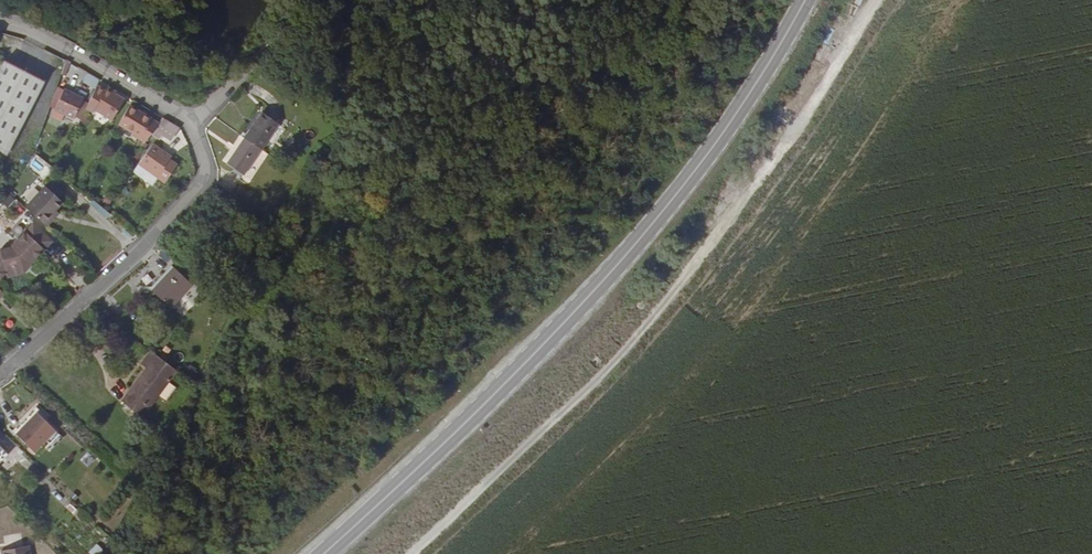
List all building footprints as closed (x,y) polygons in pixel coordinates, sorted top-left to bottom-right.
[(4,63),(0,70),(0,155),(6,158),(44,84),(4,63)] [(66,63),(61,76),(65,78),(69,65),(66,63)] [(97,87),(99,82),(87,74),(82,83),(95,91),(97,87)] [(105,92),(97,87),(95,91),(88,105),(86,111),(92,115),(90,119),(107,129),(124,101),(115,96),(106,90),(105,92)] [(107,88),(106,90),(115,96),(117,94),(107,88)] [(75,119),(80,122),(86,111),(88,105),(82,102),(83,100),(63,91),(54,112),(73,121),(75,119)] [(144,145),(151,136),(155,130),(146,125),(150,120),(129,107),(118,126),(132,135),(138,139),(137,140),(144,145)] [(244,138),(260,150),(279,123),(262,112),(244,138)] [(146,125),(155,130),(158,125),(150,120),(146,125)] [(170,142),(178,129),(162,120),(158,125),(155,130),(151,136),(159,141),(162,137),(170,142)] [(243,175),(260,150),(244,138),(226,163),(243,175)] [(160,156),(162,153),(153,146),(138,166),(164,185),(177,167),(169,161),(160,156)] [(171,159),(162,153),(160,156),(169,161),(171,159)] [(9,176),(15,180),(18,176),(12,172),(9,176)] [(25,209),(46,229),(54,220),(51,217),(55,213),(63,205),(44,188),(25,209)] [(33,224),(25,232),(39,246),(41,255),(52,243),(33,224)] [(19,276),(23,275),(22,270),(30,267),(41,255),(39,246),(25,232),(9,250),(0,252),(0,258),(19,276)] [(5,274),(7,279),(19,276),(0,258),(0,280),(5,274)] [(171,268),(150,291),(170,310),(191,287),(171,268)] [(176,373),(150,353),(140,366),(145,370),(120,404),(142,420),(176,373)] [(37,414),(15,436),(34,454),(55,433),(37,414)] [(104,551),(96,544),(88,552),(90,553),(101,553),(104,551)]
